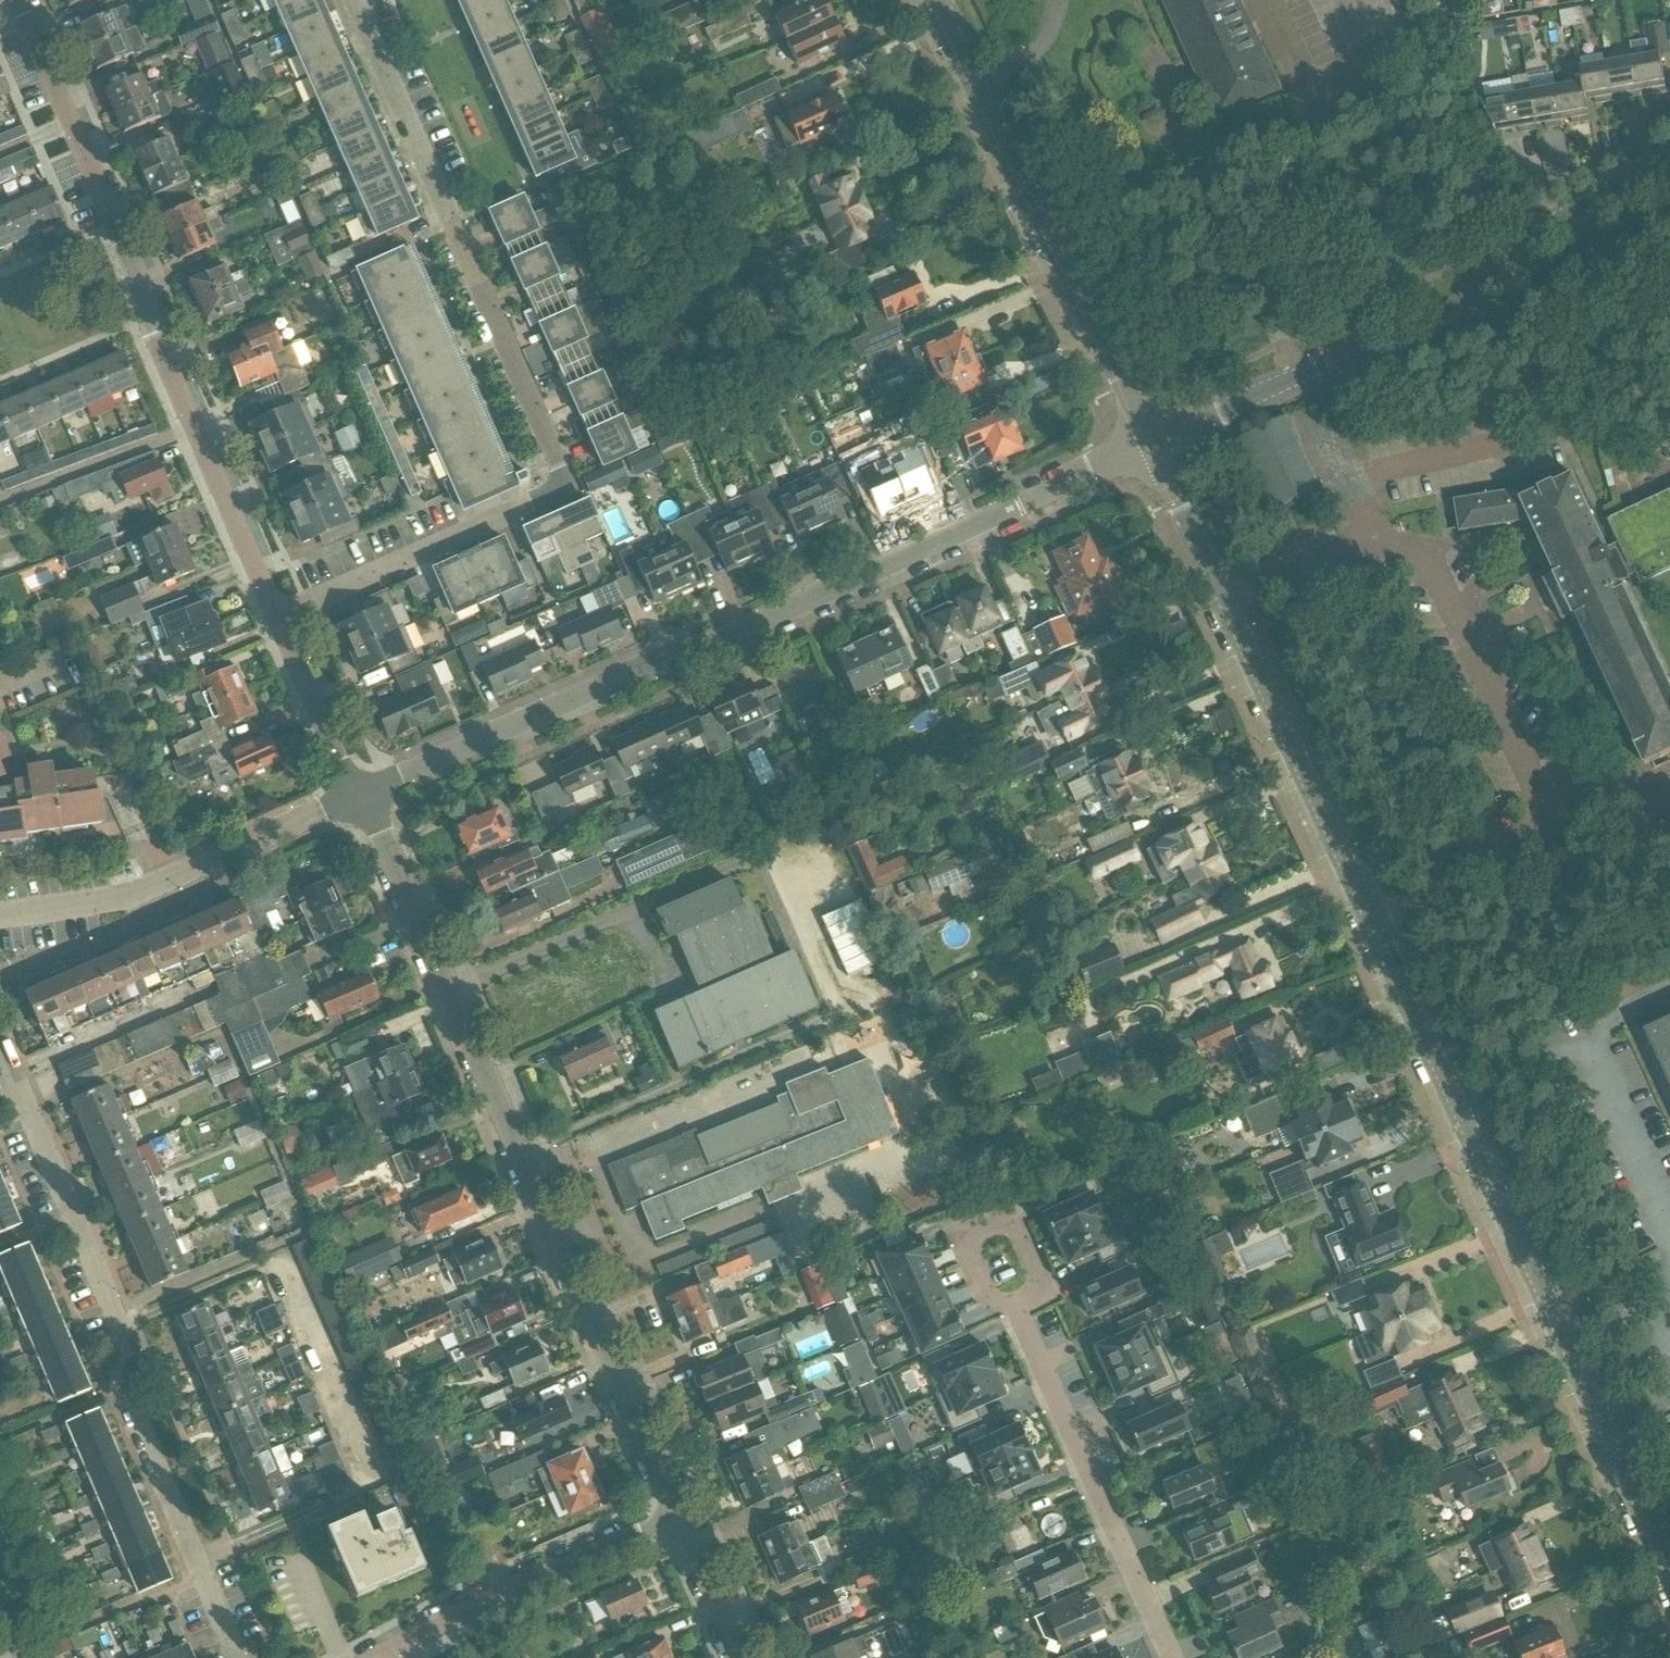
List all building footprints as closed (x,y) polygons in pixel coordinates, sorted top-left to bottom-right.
[(277,11),(300,0),(272,0),(277,11)] [(316,0),(300,0),(277,11),(287,33),(323,17),(316,0)] [(505,0),(461,0),(469,17),(505,1),(505,0)] [(581,14),(607,2),(606,0),(574,0),(581,14)] [(832,19),(823,0),(807,0),(773,16),(785,41),(832,19)] [(1219,118),(1280,89),(1239,0),(1165,0),(1219,118)] [(1494,16),(1491,0),(1480,2),(1483,18),(1494,16)] [(1491,0),(1494,16),(1504,14),(1502,0),(1491,0)] [(1546,0),(1534,0),(1535,2),(1536,9),(1547,7),(1546,0)] [(515,23),(505,1),(469,17),(479,39),(515,23)] [(563,1),(551,7),(558,22),(570,16),(563,1)] [(1535,2),(1526,4),(1528,11),(1536,9),(1535,2)] [(1458,22),(1469,20),(1466,4),(1455,6),(1458,22)] [(135,28),(125,6),(79,26),(83,34),(82,35),(88,48),(135,28)] [(1571,11),(1574,27),(1585,25),(1582,9),(1571,11)] [(596,11),(580,18),(599,58),(615,51),(596,11)] [(1574,27),(1571,11),(1560,13),(1563,29),(1574,27)] [(227,32),(240,26),(233,12),(221,17),(227,32)] [(709,44),(748,25),(742,12),(703,31),(709,44)] [(206,36),(220,30),(215,17),(177,33),(182,45),(206,35),(206,36)] [(323,17),(287,33),(296,55),(333,39),(323,17)] [(1518,19),(1518,20),(1521,36),(1532,34),(1529,17),(1518,19)] [(844,45),(832,19),(785,41),(797,67),(844,45)] [(1515,37),(1521,36),(1518,20),(1518,19),(1507,21),(1510,38),(1515,37)] [(525,46),(515,23),(479,39),(489,62),(525,46)] [(1669,28),(1669,24),(1646,28),(1650,55),(1634,58),(1639,91),(1640,91),(1649,90),(1650,95),(1667,92),(1661,54),(1669,52),(1669,32),(1669,28)] [(246,41),(240,26),(227,32),(234,46),(246,41)] [(88,48),(94,62),(95,62),(98,70),(145,50),(135,28),(88,48)] [(220,30),(206,36),(206,37),(196,41),(208,72),(234,62),(221,31),(220,31),(220,30)] [(572,52),(585,46),(578,32),(565,37),(572,52)] [(343,62),(333,39),(296,55),(306,78),(343,62)] [(535,68),(525,46),(489,62),(499,84),(535,68)] [(585,46),(572,52),(579,66),(591,61),(585,46)] [(247,77),(259,72),(253,57),(241,62),(247,77)] [(1607,63),(1613,96),(1614,96),(1622,94),(1623,99),(1641,96),(1640,91),(1639,91),(1634,58),(1607,63)] [(234,62),(208,72),(209,73),(205,75),(218,106),(247,94),(234,62),(234,63),(234,62)] [(343,62),(306,78),(316,100),(353,84),(343,62)] [(1584,83),(1587,100),(1596,99),(1597,104),(1615,101),(1614,96),(1613,96),(1607,63),(1581,67),(1583,83),(1584,83)] [(535,68),(499,84),(509,107),(545,90),(535,68)] [(10,93),(0,70),(0,97),(10,93)] [(259,72),(247,77),(253,92),(266,87),(259,72)] [(163,91),(159,80),(146,86),(141,75),(106,90),(115,111),(163,91)] [(1516,94),(1482,100),(1497,132),(1498,131),(1519,128),(1520,133),(1538,130),(1537,125),(1531,92),(1528,76),(1513,78),(1516,94)] [(593,97),(606,91),(599,77),(587,83),(593,97)] [(741,110),(754,104),(780,91),(774,79),(735,97),(741,110)] [(1563,120),(1564,120),(1572,119),(1573,124),(1591,121),(1587,100),(1584,83),(1583,83),(1557,87),(1563,120)] [(363,107),(353,84),(316,100),(326,123),(363,107)] [(1537,125),(1546,123),(1547,128),(1564,125),(1564,120),(1563,120),(1557,87),(1531,92),(1537,125)] [(555,113),(545,90),(509,107),(519,129),(555,113)] [(115,111),(120,121),(118,124),(121,130),(124,130),(125,133),(170,115),(171,110),(163,91),(115,111)] [(612,106),(606,91),(593,97),(600,111),(612,106)] [(774,120),(787,150),(800,145),(801,146),(808,143),(809,144),(849,126),(834,92),(774,120)] [(267,123),(279,117),(273,103),(260,108),(267,123)] [(363,107),(326,123),(336,145),(373,129),(363,107)] [(696,156),(753,131),(743,109),(686,134),(696,156)] [(210,125),(205,112),(184,120),(189,133),(210,125)] [(555,113),(519,129),(529,152),(565,135),(555,113)] [(279,117),(267,123),(273,138),(285,132),(279,117)] [(28,135),(24,126),(0,136),(0,139),(3,146),(28,135)] [(271,158),(258,127),(236,136),(250,167),(271,158)] [(383,152),(373,129),(336,145),(346,168),(383,152)] [(566,136),(565,135),(529,152),(525,153),(536,177),(564,165),(569,177),(597,165),(590,149),(586,150),(578,131),(566,136)] [(627,137),(611,144),(617,156),(632,149),(627,137)] [(179,159),(169,138),(135,153),(138,160),(137,161),(143,175),(179,159)] [(13,167),(37,156),(33,147),(9,158),(13,167)] [(286,168),(299,163),(292,148),(280,153),(286,168)] [(393,174),(383,152),(346,168),(356,190),(393,174)] [(13,167),(9,158),(0,162),(0,172),(13,167)] [(143,175),(144,177),(142,179),(145,185),(148,186),(149,189),(150,188),(154,196),(188,181),(179,159),(143,175)] [(280,174),(274,159),(249,171),(255,185),(280,174)] [(305,178),(299,163),(286,168),(293,183),(305,178)] [(403,197),(393,174),(356,190),(366,213),(403,197)] [(851,178),(827,189),(822,178),(809,184),(814,195),(813,195),(826,224),(864,207),(851,178)] [(41,232),(66,221),(52,189),(27,199),(41,232)] [(287,189),(275,194),(280,206),(292,201),(287,189)] [(306,214),(318,208),(312,194),(300,199),(306,214)] [(406,195),(403,197),(366,213),(357,217),(368,242),(417,220),(406,195)] [(505,246),(538,231),(558,222),(552,207),(532,216),(523,198),(490,212),(505,246)] [(15,243),(41,232),(27,199),(1,210),(15,243)] [(171,238),(219,218),(215,208),(203,213),(197,202),(162,217),(171,238)] [(864,207),(826,224),(840,253),(833,256),(832,254),(816,261),(817,263),(783,279),(792,297),(863,265),(854,246),(877,235),(864,207)] [(325,223),(318,208),(306,214),(312,228),(325,223)] [(15,243),(1,210),(0,211),(0,250),(15,243)] [(171,238),(180,260),(216,244),(212,234),(224,229),(219,218),(171,238)] [(281,229),(294,260),(314,252),(301,221),(281,229)] [(546,247),(538,231),(505,246),(519,276),(572,253),(566,239),(546,247)] [(413,247),(405,251),(405,250),(358,271),(455,491),(502,470),(511,466),(413,247)] [(739,262),(744,276),(783,260),(777,247),(739,262)] [(336,270),(357,260),(352,248),(326,259),(330,268),(336,270)] [(315,252),(298,259),(308,282),(325,275),(315,252)] [(578,267),(572,253),(519,276),(533,308),(566,293),(558,276),(578,267)] [(249,268),(240,272),(229,277),(224,265),(189,281),(198,302),(245,281),(253,278),(249,268)] [(867,279),(872,290),(879,306),(865,312),(862,319),(869,334),(850,342),(857,359),(905,337),(896,317),(917,308),(915,305),(925,300),(912,272),(897,279),(892,268),(867,279)] [(250,291),(245,281),(198,302),(207,324),(243,309),(238,297),(250,291)] [(574,311),(566,293),(533,308),(547,340),(600,316),(594,302),(574,311)] [(617,331),(630,325),(624,312),(611,317),(617,331)] [(600,316),(547,340),(561,371),(594,356),(586,339),(607,330),(600,316)] [(234,370),(284,349),(271,320),(243,331),(248,343),(226,352),(234,370)] [(342,325),(327,331),(332,343),(347,337),(342,325)] [(962,332),(923,350),(914,354),(925,380),(978,355),(971,340),(967,342),(962,332)] [(629,346),(636,361),(649,355),(642,340),(629,346)] [(285,397),(298,391),(310,386),(293,345),(284,349),(234,370),(241,389),(276,375),(285,396),(285,397)] [(866,358),(875,378),(905,365),(896,345),(866,358)] [(336,358),(341,369),(353,364),(348,352),(336,358)] [(98,364),(112,397),(138,386),(123,353),(98,364)] [(978,355),(925,380),(921,382),(932,406),(985,382),(981,373),(985,371),(978,355)] [(594,356),(561,371),(575,403),(628,379),(622,365),(602,374),(594,356)] [(98,364),(73,375),(87,408),(88,407),(112,397),(98,364)] [(366,366),(355,371),(412,498),(422,493),(366,366)] [(73,375),(48,386),(62,418),(87,408),(73,375)] [(635,393),(628,379),(575,403),(589,433),(622,418),(615,402),(635,393)] [(26,395),(23,396),(37,429),(62,418),(48,386),(26,395)] [(298,391),(285,397),(272,402),(278,414),(251,426),(262,450),(308,429),(308,430),(316,427),(302,395),(300,395),(298,391)] [(12,440),(37,429),(23,396),(0,407),(0,413),(12,440)] [(780,398),(768,403),(774,416),(785,411),(780,398)] [(642,409),(622,418),(589,433),(604,467),(637,452),(629,433),(649,424),(642,409)] [(980,467),(1022,450),(1003,411),(964,429),(980,467)] [(12,440),(0,413),(0,445),(12,440)] [(1321,488),(1288,418),(1240,440),(1273,510),(1321,488)] [(154,425),(128,435),(131,444),(158,434),(154,425)] [(931,430),(934,439),(935,440),(947,436),(946,434),(942,425),(931,430)] [(705,430),(704,427),(694,432),(698,442),(700,441),(708,437),(705,430)] [(318,452),(308,430),(308,429),(262,450),(272,473),(299,461),(304,473),(329,462),(324,450),(318,452)] [(908,506),(936,494),(924,468),(938,461),(923,429),(914,433),(918,442),(915,448),(899,455),(897,452),(886,457),(908,506)] [(131,444),(128,435),(102,444),(106,453),(131,444)] [(661,452),(673,447),(668,437),(661,440),(657,442),(661,452)] [(100,445),(75,454),(79,464),(104,454),(100,445)] [(648,468),(649,470),(663,464),(657,450),(656,447),(644,453),(641,454),(648,468)] [(173,496),(166,478),(171,475),(173,471),(171,466),(165,464),(161,466),(155,452),(64,485),(70,501),(102,489),(105,496),(112,493),(117,504),(129,499),(130,501),(150,492),(155,504),(173,496)] [(75,454),(51,463),(55,473),(79,464),(75,454)] [(869,492),(880,519),(908,506),(886,457),(860,468),(856,459),(841,466),(855,498),(869,492)] [(621,490),(632,486),(628,477),(628,476),(621,460),(583,477),(590,493),(613,483),(617,481),(621,490)] [(329,462),(304,473),(309,485),(283,497),(293,520),(339,500),(339,501),(347,497),(331,461),(329,462)] [(55,473),(51,463),(26,473),(29,482),(55,473)] [(847,491),(836,465),(800,481),(804,491),(822,530),(846,520),(835,497),(847,491)] [(502,470),(455,491),(464,511),(499,496),(493,483),(506,478),(502,470)] [(515,474),(506,478),(493,483),(499,496),(520,486),(520,485),(530,480),(527,472),(516,477),(515,474)] [(29,482),(26,473),(1,482),(5,491),(29,482)] [(387,496),(401,490),(394,475),(381,480),(387,496)] [(1628,519),(1613,526),(1621,545),(1610,550),(1575,476),(1530,497),(1527,490),(1456,501),(1461,532),(1532,521),(1646,764),(1669,753),(1669,679),(1624,581),(1636,575),(1640,584),(1669,569),(1669,496),(1628,519)] [(774,483),(761,489),(776,523),(788,518),(798,541),(822,530),(804,491),(800,481),(777,491),(774,483)] [(776,523),(761,489),(725,505),(728,512),(729,514),(733,523),(751,562),(774,552),(764,529),(776,523)] [(39,502),(42,511),(55,506),(52,497),(39,502)] [(339,500),(293,520),(304,544),(330,532),(336,544),(361,533),(355,520),(349,522),(339,501),(339,500)] [(590,501),(557,515),(581,568),(596,562),(587,542),(605,534),(590,501)] [(733,523),(729,514),(728,512),(714,519),(709,507),(687,517),(688,517),(693,529),(705,555),(716,550),(727,573),(751,562),(733,523)] [(117,531),(110,514),(91,521),(99,542),(113,537),(112,533),(117,531)] [(581,568),(557,515),(525,530),(540,563),(558,555),(567,575),(573,572),(581,568)] [(705,555),(693,529),(688,517),(667,526),(677,548),(662,555),(679,594),(703,584),(693,561),(705,555)] [(148,563),(185,547),(176,525),(127,545),(135,565),(147,560),(148,563)] [(113,537),(100,542),(62,558),(67,571),(118,549),(113,537)] [(504,539),(481,549),(501,595),(524,585),(527,591),(539,585),(528,560),(516,565),(504,539)] [(657,545),(642,552),(635,555),(631,547),(618,553),(633,587),(645,582),(656,605),(679,594),(662,555),(657,545)] [(1069,617),(1078,613),(1079,614),(1115,598),(1108,582),(1113,580),(1106,566),(1099,569),(1088,545),(1061,557),(1069,574),(1067,575),(1066,577),(1069,582),(1065,584),(1065,585),(1056,589),(1069,617)] [(153,574),(141,579),(140,579),(99,596),(111,624),(144,610),(139,597),(147,594),(146,592),(195,572),(185,547),(148,563),(153,574)] [(481,549),(458,560),(478,605),(501,595),(481,549)] [(478,605),(458,560),(435,570),(446,597),(434,602),(446,627),(458,621),(455,615),(478,605)] [(416,598),(430,592),(423,577),(410,583),(416,598)] [(588,655),(624,639),(612,613),(626,606),(616,584),(593,594),(602,613),(558,632),(568,654),(585,647),(588,655)] [(952,603),(974,653),(982,649),(977,638),(1001,627),(983,589),(952,603)] [(397,631),(397,630),(387,609),(393,606),(387,593),(362,604),(368,616),(341,628),(352,651),(397,631)] [(922,617),(927,629),(917,634),(924,650),(935,645),(939,656),(961,646),(966,656),(974,653),(952,603),(922,617)] [(205,631),(219,626),(215,617),(213,618),(207,605),(173,620),(167,605),(145,613),(145,612),(130,618),(133,626),(147,621),(149,628),(160,624),(165,636),(169,645),(189,636),(190,634),(204,628),(205,631)] [(1064,617),(1032,630),(1044,658),(1075,645),(1064,617)] [(488,627),(492,635),(507,629),(503,620),(488,627)] [(189,636),(169,645),(167,645),(176,665),(224,644),(219,631),(221,631),(219,626),(205,631),(204,628),(190,634),(189,636)] [(397,631),(352,651),(362,675),(389,663),(394,675),(421,663),(405,626),(397,630),(397,631)] [(1014,662),(1030,655),(1017,627),(1001,634),(1014,662)] [(895,629),(865,642),(883,681),(912,668),(895,629)] [(545,633),(549,641),(554,639),(551,631),(545,633)] [(883,681),(865,642),(836,655),(853,694),(857,704),(869,699),(864,689),(883,681)] [(473,674),(484,669),(496,696),(531,680),(528,672),(545,665),(535,643),(483,665),(475,647),(463,652),(473,674)] [(105,666),(100,655),(91,660),(96,671),(105,666)] [(1067,699),(1102,683),(1098,671),(1089,675),(1082,659),(1055,670),(1055,669),(1041,675),(1036,663),(1000,678),(1007,695),(1028,686),(1034,701),(1045,697),(1050,707),(1067,699)] [(397,736),(422,726),(421,723),(440,715),(438,711),(450,706),(431,662),(395,677),(404,697),(376,708),(389,737),(396,734),(397,736)] [(205,663),(194,668),(198,676),(209,671),(205,663)] [(941,695),(931,673),(928,666),(915,672),(930,705),(942,696),(941,695)] [(947,666),(931,673),(941,695),(957,688),(947,666)] [(237,669),(212,679),(209,671),(198,676),(210,705),(246,690),(237,669)] [(188,693),(181,677),(156,687),(162,703),(188,693)] [(726,736),(762,720),(784,710),(773,686),(754,695),(749,682),(730,691),(729,688),(708,697),(715,712),(726,736)] [(1067,699),(1050,707),(1050,708),(1038,712),(1040,716),(1038,717),(1044,733),(1047,733),(1048,736),(1052,735),(1053,737),(1061,734),(1065,741),(1109,723),(1101,703),(1107,700),(1100,684),(1102,683),(1067,699)] [(246,690),(210,705),(216,719),(204,724),(207,732),(174,747),(180,762),(187,759),(227,741),(222,730),(257,714),(246,690)] [(119,718),(134,712),(127,694),(112,700),(119,718)] [(670,714),(650,723),(663,751),(699,735),(705,749),(713,745),(718,755),(731,749),(726,736),(715,712),(696,721),(690,708),(671,716),(670,714)] [(853,728),(868,727),(859,708),(847,714),(853,728)] [(140,730),(135,718),(120,724),(125,736),(140,730)] [(618,755),(599,763),(599,764),(605,777),(615,800),(628,794),(622,782),(631,778),(627,767),(663,751),(650,723),(630,732),(631,734),(612,743),(618,755)] [(187,759),(180,762),(181,763),(175,765),(181,778),(192,784),(213,775),(219,788),(279,762),(269,739),(233,754),(227,741),(187,759)] [(808,741),(812,750),(817,748),(814,739),(808,741)] [(855,745),(814,764),(829,797),(853,786),(854,788),(864,783),(858,770),(865,766),(855,745)] [(599,764),(599,763),(592,748),(572,758),(573,760),(554,768),(559,781),(530,794),(540,818),(573,804),(569,793),(605,777),(599,764)] [(1119,749),(1096,760),(1090,763),(1084,752),(1081,753),(1080,750),(1077,751),(1076,748),(1051,759),(1053,762),(1051,763),(1059,781),(1079,772),(1082,778),(1087,776),(1096,796),(1143,775),(1136,759),(1133,761),(1132,759),(1130,760),(1128,755),(1122,757),(1119,749)] [(730,753),(700,765),(707,781),(708,780),(713,792),(733,784),(729,772),(737,769),(730,753)] [(11,843),(10,837),(101,824),(98,797),(94,798),(91,773),(51,779),(49,767),(29,770),(30,782),(15,784),(16,790),(0,792),(0,844),(11,843)] [(164,780),(160,769),(146,774),(150,785),(164,780)] [(1096,796),(1096,797),(1085,802),(1091,815),(1102,810),(1108,823),(1145,807),(1141,800),(1147,798),(1144,792),(1147,791),(1147,790),(1150,789),(1143,775),(1096,796)] [(655,831),(695,813),(683,786),(643,803),(648,815),(586,839),(586,840),(577,844),(583,861),(591,858),(655,831)] [(513,811),(525,806),(520,794),(508,799),(513,811)] [(485,815),(484,814),(456,827),(468,853),(495,841),(498,849),(516,841),(512,831),(507,833),(497,810),(485,815)] [(629,887),(744,836),(733,810),(617,861),(629,887)] [(1008,822),(997,827),(1001,837),(1012,833),(1008,822)] [(1093,853),(1134,835),(1129,823),(1087,841),(1093,853)] [(1148,850),(1163,883),(1185,873),(1219,859),(1218,857),(1221,855),(1216,844),(1208,847),(1199,827),(1187,833),(1186,831),(1163,841),(1164,843),(1148,850)] [(1014,848),(1027,843),(1023,830),(1010,835),(1014,848)] [(867,894),(912,874),(904,856),(879,867),(867,840),(847,848),(867,894)] [(1092,859),(1099,875),(1136,859),(1129,843),(1092,859)] [(990,844),(924,870),(933,893),(949,886),(953,897),(973,889),(969,878),(998,867),(990,844)] [(537,847),(520,855),(477,874),(486,892),(505,883),(510,894),(558,872),(549,851),(540,855),(537,847)] [(927,858),(929,866),(954,856),(951,848),(927,858)] [(1219,859),(1185,873),(1193,891),(1175,899),(1180,910),(1152,923),(1161,943),(1200,925),(1192,906),(1221,893),(1218,885),(1225,882),(1222,874),(1226,873),(1219,859)] [(302,873),(307,884),(289,892),(285,883),(269,890),(275,903),(291,896),(296,908),(300,906),(306,920),(341,905),(331,881),(327,883),(322,874),(314,878),(310,869),(302,873)] [(502,927),(504,931),(573,901),(560,872),(512,893),(517,903),(495,912),(497,916),(496,919),(499,926),(502,927)] [(796,955),(784,960),(776,964),(748,900),(741,903),(731,881),(657,913),(669,940),(677,936),(705,1000),(688,1007),(686,1002),(657,1014),(681,1068),(819,1007),(796,955)] [(212,973),(216,982),(222,994),(205,1002),(216,1028),(227,1023),(222,1013),(254,1000),(287,986),(275,960),(265,937),(275,933),(267,914),(278,910),(275,903),(269,890),(268,888),(238,901),(237,901),(236,900),(191,919),(193,923),(192,924),(207,957),(206,958),(211,970),(212,973)] [(352,928),(341,905),(306,920),(312,933),(308,934),(313,945),(352,928)] [(862,905),(823,921),(849,980),(887,963),(862,905)] [(211,970),(206,958),(207,957),(192,924),(191,924),(188,921),(176,926),(178,930),(168,934),(189,980),(211,970)] [(168,935),(165,931),(153,937),(153,941),(145,944),(166,993),(190,982),(189,980),(168,934),(168,935)] [(1260,965),(1250,940),(1221,952),(1216,951),(1191,962),(1192,964),(1162,976),(1171,998),(1202,985),(1201,982),(1225,973),(1223,967),(1231,964),(1236,976),(1230,978),(1241,1003),(1275,989),(1264,963),(1260,965)] [(130,951),(124,953),(145,1002),(166,993),(145,944),(142,941),(129,947),(130,951)] [(1078,963),(1086,985),(1124,970),(1114,944),(1076,959),(1078,963)] [(990,947),(982,950),(985,958),(993,954),(990,947)] [(302,948),(275,960),(287,986),(303,979),(313,975),(302,948)] [(106,956),(107,961),(100,964),(121,1012),(145,1002),(124,953),(123,954),(120,951),(106,956)] [(83,966),(84,971),(76,974),(97,1023),(121,1012),(100,964),(99,964),(96,961),(83,966)] [(897,961),(885,966),(890,977),(901,973),(897,961)] [(1086,985),(1078,963),(1053,973),(1062,995),(1086,985)] [(315,973),(319,983),(332,978),(327,968),(315,973)] [(58,981),(52,984),(74,1033),(97,1023),(76,974),(75,974),(72,971),(58,977),(58,981)] [(366,974),(351,980),(351,979),(314,996),(326,1021),(345,1012),(346,1013),(377,998),(366,974)] [(902,975),(891,979),(895,990),(907,986),(902,975)] [(287,986),(254,1000),(263,1023),(290,1010),(313,1000),(312,1000),(303,979),(287,986)] [(52,984),(51,985),(48,981),(25,991),(47,1044),(74,1033),(52,984)] [(222,1013),(227,1023),(232,1036),(263,1023),(254,1000),(222,1013)] [(216,1028),(205,1002),(193,1007),(205,1033),(216,1028)] [(205,1033),(193,1007),(182,1011),(194,1037),(205,1033)] [(194,1037),(182,1011),(172,1016),(183,1042),(194,1037)] [(1249,1089),(1272,1078),(1275,1085),(1300,1074),(1297,1067),(1301,1065),(1280,1019),(1276,1021),(1273,1014),(1244,1028),(1247,1035),(1235,1040),(1241,1052),(1234,1056),(1249,1089)] [(183,1042),(172,1016),(160,1021),(171,1047),(183,1042)] [(1646,1030),(1669,1082),(1669,1019),(1646,1030)] [(160,1021),(149,1026),(160,1052),(171,1047),(160,1021)] [(1200,1049),(1234,1034),(1228,1021),(1194,1036),(1200,1049)] [(269,1036),(263,1023),(232,1036),(250,1077),(280,1064),(269,1036)] [(160,1052),(149,1026),(138,1030),(149,1056),(160,1052)] [(149,1056),(138,1030),(127,1035),(138,1062),(149,1056)] [(335,1044),(336,1045),(341,1056),(342,1058),(370,1046),(363,1032),(335,1044)] [(1097,1076),(1149,1055),(1147,1051),(1122,1061),(1111,1032),(1083,1044),(1086,1051),(1055,1063),(1065,1087),(1096,1074),(1097,1076)] [(138,1062),(127,1035),(116,1040),(127,1066),(138,1062)] [(569,1084),(616,1063),(605,1036),(579,1048),(573,1036),(556,1043),(561,1055),(558,1056),(569,1084)] [(116,1040),(104,1045),(115,1071),(127,1066),(116,1040)] [(193,1076),(208,1070),(211,1078),(224,1073),(220,1064),(216,1066),(214,1060),(223,1056),(217,1042),(208,1046),(207,1045),(184,1055),(193,1076)] [(104,1045),(93,1050),(104,1076),(115,1071),(104,1045)] [(404,1048),(368,1064),(366,1060),(344,1069),(355,1095),(379,1085),(380,1087),(415,1072),(404,1048)] [(93,1050),(82,1055),(87,1067),(92,1081),(104,1076),(93,1050)] [(87,1067),(82,1055),(55,1066),(61,1078),(87,1067)] [(1149,1055),(1097,1076),(1101,1087),(1129,1076),(1132,1083),(1156,1073),(1149,1055)] [(220,1064),(224,1073),(236,1068),(232,1059),(220,1064)] [(687,1145),(683,1136),(608,1166),(626,1211),(641,1205),(656,1241),(684,1230),(681,1220),(762,1189),(768,1205),(803,1192),(797,1175),(900,1135),(871,1061),(830,1077),(827,1069),(787,1084),(792,1099),(698,1136),(700,1140),(687,1145)] [(87,1067),(61,1078),(67,1092),(92,1081),(87,1067)] [(224,1073),(227,1082),(240,1077),(236,1068),(224,1073)] [(256,1077),(262,1091),(279,1083),(273,1069),(256,1077)] [(415,1072),(380,1087),(379,1085),(355,1095),(353,1096),(368,1134),(405,1118),(400,1105),(425,1094),(415,1072)] [(211,1078),(215,1087),(227,1082),(224,1073),(211,1078)] [(224,1087),(232,1105),(249,1098),(241,1080),(224,1087)] [(121,1098),(116,1100),(109,1084),(71,1100),(98,1163),(136,1147),(123,1116),(132,1113),(125,1095),(120,1097),(121,1098)] [(1355,1115),(1349,1102),(1346,1104),(1344,1099),(1333,1104),(1330,1096),(1283,1116),(1276,1098),(1243,1111),(1250,1128),(1274,1118),(1278,1129),(1291,1124),(1299,1142),(1353,1120),(1351,1116),(1355,1115)] [(263,1130),(259,1120),(247,1126),(250,1135),(263,1130)] [(1353,1120),(1299,1142),(1307,1163),(1313,1161),(1316,1168),(1353,1153),(1350,1146),(1361,1141),(1360,1136),(1363,1135),(1357,1122),(1354,1123),(1353,1120)] [(295,1125),(278,1133),(288,1154),(304,1147),(295,1125)] [(234,1131),(238,1140),(250,1135),(247,1126),(234,1131)] [(267,1139),(263,1130),(250,1135),(254,1144),(267,1139)] [(254,1144),(250,1135),(238,1140),(242,1149),(254,1144)] [(453,1164),(441,1138),(392,1159),(404,1189),(419,1182),(418,1179),(453,1164)] [(1173,1141),(1157,1148),(1163,1162),(1179,1155),(1173,1141)] [(143,1163),(136,1147),(98,1163),(124,1225),(162,1209),(148,1176),(155,1173),(150,1160),(143,1163)] [(375,1166),(369,1152),(334,1167),(341,1184),(376,1168),(375,1166)] [(1288,1184),(1275,1189),(1281,1204),(1313,1190),(1305,1171),(1286,1179),(1288,1184)] [(320,1192),(314,1176),(302,1181),(309,1196),(320,1192)] [(1100,1192),(1095,1179),(1069,1190),(1075,1201),(1044,1215),(1055,1240),(1058,1239),(1104,1218),(1093,1195),(1100,1192)] [(289,1190),(285,1181),(273,1187),(277,1196),(289,1190)] [(1391,1253),(1408,1246),(1394,1212),(1378,1218),(1364,1184),(1333,1196),(1347,1231),(1344,1232),(1358,1266),(1375,1259),(1377,1263),(1393,1257),(1391,1253)] [(277,1196),(273,1187),(260,1192),(264,1201),(277,1196)] [(293,1199),(289,1190),(277,1196),(280,1205),(293,1199)] [(427,1236),(476,1214),(471,1204),(469,1202),(468,1202),(464,1193),(449,1199),(448,1197),(431,1205),(429,1200),(409,1209),(418,1229),(422,1227),(427,1236)] [(280,1205),(277,1196),(264,1201),(268,1210),(280,1205)] [(0,1209),(0,1238),(18,1231),(8,1206),(0,1209)] [(363,1216),(359,1206),(347,1211),(351,1221),(363,1216)] [(183,1236),(175,1239),(162,1209),(124,1225),(151,1288),(189,1272),(183,1256),(190,1253),(183,1236)] [(1104,1219),(1104,1218),(1058,1239),(1058,1240),(1059,1243),(1057,1244),(1062,1255),(1064,1254),(1069,1263),(1097,1251),(1102,1262),(1127,1251),(1121,1238),(1114,1241),(1104,1219)] [(1233,1248),(1226,1232),(1210,1238),(1217,1254),(1233,1248)] [(350,1284),(402,1259),(392,1237),(340,1260),(350,1284)] [(874,1258),(883,1278),(927,1258),(928,1259),(930,1258),(921,1237),(874,1258)] [(495,1252),(489,1238),(482,1240),(481,1238),(464,1246),(465,1248),(453,1254),(454,1257),(443,1262),(455,1287),(502,1266),(500,1264),(502,1263),(497,1251),(495,1252)] [(713,1261),(719,1278),(720,1279),(751,1267),(766,1261),(758,1243),(713,1261)] [(38,1268),(28,1244),(0,1256),(0,1262),(8,1281),(38,1268)] [(1114,1276),(1081,1291),(1083,1296),(1081,1297),(1087,1312),(1090,1311),(1092,1316),(1143,1294),(1132,1270),(1139,1267),(1134,1253),(1109,1265),(1114,1276)] [(427,1271),(419,1255),(400,1264),(407,1280),(427,1271)] [(883,1278),(892,1298),(896,1296),(896,1295),(936,1277),(928,1259),(927,1258),(883,1278)] [(807,1288),(825,1280),(818,1265),(800,1272),(807,1288)] [(15,1297),(19,1305),(48,1293),(38,1268),(8,1281),(1,1284),(3,1289),(7,1299),(15,1297)] [(896,1295),(896,1296),(905,1314),(944,1296),(936,1277),(896,1295)] [(1369,1293),(1363,1279),(1331,1292),(1336,1303),(1348,1298),(1349,1301),(1369,1293)] [(676,1322),(718,1305),(709,1283),(667,1300),(676,1322)] [(1184,1293),(1193,1314),(1213,1305),(1204,1284),(1184,1293)] [(466,1312),(477,1339),(460,1346),(466,1361),(473,1358),(474,1357),(474,1358),(499,1347),(493,1332),(525,1319),(512,1287),(479,1301),(481,1306),(466,1312)] [(1424,1291),(1422,1288),(1407,1294),(1404,1287),(1371,1300),(1374,1307),(1370,1309),(1378,1330),(1431,1309),(1429,1305),(1432,1304),(1427,1290),(1424,1291)] [(833,1295),(837,1305),(849,1300),(845,1290),(833,1295)] [(29,1330),(59,1317),(48,1293),(19,1305),(12,1308),(14,1313),(21,1310),(29,1330)] [(366,1317),(374,1313),(373,1310),(380,1307),(375,1296),(358,1303),(363,1315),(365,1314),(366,1317)] [(944,1296),(905,1314),(912,1332),(913,1333),(953,1315),(952,1314),(951,1312),(944,1296)] [(718,1305),(676,1322),(685,1345),(747,1320),(738,1297),(718,1305)] [(228,1314),(215,1319),(208,1304),(205,1305),(203,1299),(174,1311),(176,1317),(176,1318),(174,1322),(179,1333),(183,1334),(187,1343),(232,1324),(228,1314)] [(844,1303),(825,1311),(829,1323),(849,1315),(844,1303)] [(447,1304),(366,1340),(370,1351),(373,1358),(410,1342),(409,1341),(454,1322),(447,1304)] [(276,1305),(256,1313),(266,1337),(285,1328),(276,1305)] [(5,1307),(0,1309),(0,1321),(9,1317),(5,1307)] [(1432,1312),(1431,1309),(1378,1330),(1387,1351),(1391,1349),(1394,1356),(1427,1343),(1424,1336),(1439,1329),(1438,1326),(1441,1325),(1435,1311),(1432,1312)] [(1163,1348),(1147,1311),(1119,1323),(1124,1335),(1096,1348),(1100,1357),(1098,1358),(1103,1369),(1105,1368),(1107,1373),(1163,1348)] [(913,1333),(912,1332),(908,1334),(917,1355),(964,1334),(955,1313),(952,1314),(953,1315),(913,1333)] [(864,1332),(874,1328),(873,1326),(868,1316),(859,1320),(863,1330),(864,1332)] [(39,1354),(69,1341),(59,1317),(29,1330),(22,1333),(24,1337),(31,1334),(39,1354)] [(236,1336),(232,1324),(187,1343),(190,1351),(188,1355),(193,1366),(197,1366),(197,1367),(230,1354),(224,1341),(236,1336)] [(1241,1358),(1261,1349),(1251,1325),(1231,1333),(1241,1358)] [(755,1338),(760,1350),(787,1340),(782,1328),(755,1338)] [(879,1340),(874,1328),(864,1332),(869,1344),(879,1340)] [(15,1331),(0,1338),(0,1340),(3,1348),(19,1341),(15,1331)] [(32,1357),(38,1371),(45,1369),(50,1379),(80,1366),(69,1341),(39,1354),(32,1357)] [(281,1359),(296,1353),(293,1344),(277,1350),(281,1359)] [(537,1344),(503,1359),(504,1360),(491,1366),(496,1376),(508,1370),(514,1384),(548,1370),(537,1344)] [(993,1370),(993,1372),(995,1370),(984,1345),(953,1358),(948,1347),(923,1358),(939,1393),(939,1394),(946,1391),(993,1370)] [(1236,1361),(1229,1346),(1214,1353),(1221,1368),(1236,1361)] [(208,1392),(252,1372),(242,1348),(230,1354),(197,1367),(208,1392)] [(1107,1373),(1109,1377),(1107,1378),(1112,1389),(1114,1388),(1118,1397),(1146,1385),(1152,1396),(1179,1384),(1163,1348),(1107,1373)] [(754,1385),(767,1379),(756,1351),(696,1374),(707,1403),(754,1385)] [(300,1362),(296,1353),(281,1359),(285,1368),(300,1362)] [(892,1367),(886,1355),(876,1359),(882,1371),(892,1367)] [(30,1366),(25,1356),(10,1363),(14,1373),(30,1366)] [(466,1361),(458,1364),(464,1377),(479,1370),(474,1358),(474,1357),(473,1358),(466,1361)] [(1403,1377),(1398,1363),(1378,1371),(1379,1374),(1367,1379),(1371,1390),(1403,1377)] [(80,1366),(50,1379),(43,1382),(45,1386),(52,1383),(60,1403),(90,1391),(80,1366)] [(995,1375),(993,1372),(993,1370),(946,1391),(939,1394),(939,1393),(937,1394),(953,1432),(981,1419),(976,1408),(1004,1395),(999,1386),(1002,1385),(997,1374),(995,1375)] [(250,1402),(263,1397),(252,1372),(208,1392),(218,1416),(250,1402)] [(1460,1378),(1451,1382),(1448,1375),(1432,1382),(1435,1389),(1428,1392),(1425,1386),(1408,1393),(1402,1379),(1364,1396),(1371,1412),(1398,1399),(1405,1413),(1402,1415),(1408,1430),(1425,1422),(1471,1402),(1460,1378)] [(386,1381),(390,1391),(401,1387),(401,1383),(400,1380),(397,1376),(386,1381)] [(40,1390),(36,1380),(20,1387),(24,1397),(40,1390)] [(886,1398),(879,1380),(878,1380),(859,1388),(866,1406),(885,1399),(886,1398)] [(754,1385),(707,1403),(708,1404),(709,1403),(720,1430),(777,1408),(773,1398),(761,1403),(754,1385)] [(821,1389),(813,1392),(817,1402),(817,1403),(818,1404),(826,1401),(821,1389)] [(1139,1452),(1190,1429),(1179,1405),(1187,1402),(1181,1389),(1156,1400),(1161,1411),(1128,1426),(1130,1431),(1128,1433),(1134,1447),(1137,1446),(1139,1452)] [(485,1411),(508,1401),(503,1390),(480,1399),(485,1411)] [(812,1392),(785,1403),(789,1415),(817,1403),(817,1402),(813,1392),(812,1392)] [(302,1408),(317,1401),(313,1393),(298,1399),(302,1408)] [(564,1404),(561,1397),(530,1410),(531,1412),(513,1419),(522,1441),(571,1421),(569,1415),(570,1411),(568,1405),(564,1404)] [(900,1399),(883,1406),(888,1418),(905,1411),(900,1399)] [(321,1411),(317,1401),(302,1408),(305,1417),(321,1411)] [(228,1440),(260,1426),(251,1404),(250,1402),(218,1416),(228,1440)] [(1277,1402),(1260,1409),(1267,1425),(1283,1418),(1277,1402)] [(1454,1454),(1473,1445),(1468,1433),(1482,1427),(1471,1402),(1425,1422),(1429,1431),(1441,1425),(1454,1454)] [(80,1452),(110,1439),(98,1411),(68,1424),(69,1428),(62,1431),(65,1436),(71,1433),(80,1452)] [(758,1448),(724,1462),(735,1487),(772,1472),(771,1470),(789,1463),(783,1450),(786,1444),(809,1434),(800,1414),(778,1424),(777,1422),(766,1427),(752,1433),(758,1448)] [(892,1430),(904,1425),(900,1417),(888,1422),(892,1430)] [(887,1422),(866,1430),(874,1450),(895,1442),(887,1422)] [(60,1435),(56,1425),(40,1432),(45,1442),(60,1435)] [(1028,1450),(1031,1449),(1020,1425),(989,1438),(984,1427),(959,1438),(976,1475),(983,1472),(982,1471),(1028,1450)] [(1292,1425),(1278,1429),(1281,1439),(1295,1435),(1292,1425)] [(260,1426),(228,1440),(239,1464),(271,1450),(260,1426)] [(120,1462),(110,1439),(80,1452),(73,1455),(75,1460),(82,1457),(90,1476),(120,1462)] [(322,1457),(337,1450),(334,1442),(319,1448),(322,1457)] [(1400,1485),(1394,1467),(1389,1469),(1378,1442),(1363,1448),(1376,1482),(1380,1492),(1400,1485)] [(913,1445),(901,1450),(904,1458),(917,1452),(913,1445)] [(71,1459),(66,1449),(51,1456),(55,1466),(71,1459)] [(29,1463),(23,1450),(12,1454),(20,1473),(31,1468),(29,1463)] [(271,1450),(239,1464),(249,1488),(281,1475),(271,1450)] [(341,1459),(337,1450),(322,1457),(326,1466),(341,1459)] [(1029,1451),(1028,1450),(982,1471),(983,1472),(992,1494),(985,1497),(991,1510),(1016,1499),(1011,1488),(1039,1475),(1035,1466),(1037,1465),(1032,1454),(1030,1455),(1029,1451)] [(548,1496),(593,1476),(591,1472),(594,1471),(590,1462),(588,1463),(582,1452),(538,1471),(548,1496)] [(422,1468),(417,1457),(391,1468),(396,1480),(422,1468)] [(1472,1461),(1462,1465),(1433,1477),(1444,1503),(1461,1496),(1466,1508),(1510,1491),(1499,1465),(1477,1474),(1472,1461)] [(130,1486),(120,1462),(90,1476),(83,1479),(85,1483),(92,1480),(100,1499),(130,1486)] [(528,1478),(521,1462),(489,1476),(496,1492),(528,1478)] [(1173,1509),(1224,1487),(1225,1487),(1220,1476),(1210,1480),(1205,1467),(1162,1484),(1173,1509)] [(745,1510),(781,1494),(781,1493),(795,1487),(790,1476),(776,1482),(772,1472),(735,1487),(745,1510)] [(805,1501),(841,1485),(835,1472),(799,1488),(805,1501)] [(81,1483),(76,1473),(60,1479),(65,1489),(81,1483)] [(281,1475),(249,1488),(259,1513),(291,1499),(281,1475)] [(593,1476),(548,1496),(558,1519),(603,1499),(598,1488),(601,1487),(597,1478),(594,1479),(593,1476)] [(852,1494),(862,1490),(858,1481),(848,1485),(852,1494)] [(1366,1498),(1380,1492),(1376,1482),(1362,1488),(1366,1498)] [(40,1492),(37,1484),(27,1488),(30,1496),(40,1492)] [(140,1509),(130,1486),(100,1499),(93,1502),(95,1507),(102,1504),(110,1522),(140,1509)] [(1238,1522),(1229,1499),(1201,1511),(1206,1523),(1183,1533),(1194,1561),(1237,1543),(1229,1526),(1238,1522)] [(150,1533),(140,1509),(110,1522),(103,1525),(105,1530),(112,1527),(120,1546),(150,1533)] [(373,1535),(364,1515),(328,1530),(357,1597),(425,1568),(410,1533),(405,1535),(395,1512),(376,1520),(380,1532),(373,1535)] [(100,1530),(96,1520),(80,1526),(84,1536),(100,1530)] [(770,1562),(806,1546),(796,1522),(759,1538),(770,1562)] [(1504,1566),(1538,1550),(1527,1525),(1507,1534),(1504,1526),(1489,1533),(1492,1541),(1479,1547),(1491,1572),(1502,1567),(1504,1566)] [(161,1556),(150,1533),(120,1546),(113,1549),(115,1553),(122,1550),(130,1569),(161,1556)] [(806,1546),(770,1562),(779,1584),(826,1564),(840,1558),(830,1536),(806,1546)] [(110,1553),(106,1543),(90,1550),(94,1560),(110,1553)] [(889,1543),(842,1563),(847,1575),(894,1556),(889,1543)] [(1448,1550),(1440,1554),(1424,1561),(1438,1593),(1454,1585),(1447,1570),(1456,1566),(1448,1550)] [(1538,1550),(1504,1566),(1502,1567),(1513,1592),(1550,1575),(1538,1550)] [(1003,1582),(1020,1575),(1028,1572),(1040,1599),(1084,1580),(1071,1552),(1048,1563),(1042,1551),(1015,1563),(1014,1562),(998,1570),(1003,1582)] [(1250,1552),(1224,1563),(1229,1575),(1206,1586),(1218,1613),(1255,1596),(1247,1579),(1260,1573),(1250,1552)] [(125,1577),(132,1574),(140,1592),(171,1579),(161,1556),(130,1569),(123,1572),(125,1577)] [(853,1573),(859,1589),(879,1581),(873,1565),(853,1573)] [(123,1578),(119,1568),(103,1575),(107,1585),(123,1578)] [(947,1575),(951,1583),(963,1578),(960,1569),(956,1571),(947,1575)] [(924,1579),(920,1571),(916,1574),(920,1582),(924,1579)] [(600,1596),(585,1603),(596,1626),(610,1620),(611,1621),(647,1605),(636,1580),(600,1596)] [(843,1589),(799,1608),(803,1619),(801,1623),(804,1630),(809,1631),(810,1635),(844,1620),(837,1603),(847,1599),(843,1589)] [(1501,1616),(1491,1591),(1444,1611),(1454,1635),(1501,1616)] [(1093,1601),(1075,1609),(1070,1597),(1032,1613),(1044,1638),(1061,1645),(1062,1647),(1105,1628),(1093,1601)] [(1248,1612),(1254,1624),(1228,1636),(1238,1657),(1255,1657),(1280,1647),(1272,1628),(1282,1624),(1272,1602),(1248,1612)] [(1390,1613),(1386,1618),(1389,1623),(1395,1624),(1399,1619),(1396,1614),(1390,1613)] [(45,1640),(63,1633),(55,1614),(37,1621),(45,1640)] [(1358,1628),(1369,1652),(1390,1643),(1379,1618),(1358,1628)] [(1460,1636),(1468,1655),(1510,1637),(1502,1618),(1460,1636)] [(175,1639),(184,1635),(177,1620),(168,1624),(175,1639)] [(877,1637),(883,1634),(892,1656),(906,1652),(904,1648),(896,1628),(897,1628),(895,1623),(894,1622),(874,1630),(877,1637)] [(94,1627),(70,1638),(75,1649),(76,1651),(100,1641),(94,1627)] [(1553,1628),(1514,1646),(1519,1657),(1561,1657),(1566,1656),(1553,1628)] [(150,1651),(146,1653),(149,1657),(165,1657),(160,1645),(163,1644),(157,1630),(147,1634),(150,1642),(147,1643),(150,1651)] [(75,1649),(70,1638),(55,1644),(60,1656),(75,1649)] [(661,1638),(616,1657),(670,1657),(661,1638)] [(186,1639),(181,1641),(184,1648),(176,1651),(171,1640),(163,1644),(160,1645),(165,1657),(194,1657),(186,1639)] [(139,1656),(132,1640),(123,1644),(129,1657),(134,1657),(139,1656)] [(850,1641),(810,1657),(858,1657),(850,1641)] [(1434,1657),(1438,1657),(1449,1654),(1445,1643),(1431,1649),(1434,1657)] [(1114,1648),(1092,1657),(1119,1657),(1114,1648)] [(1080,1649),(1060,1657),(1084,1657),(1080,1649)] [(109,1650),(99,1654),(101,1657),(112,1657),(109,1650)]
